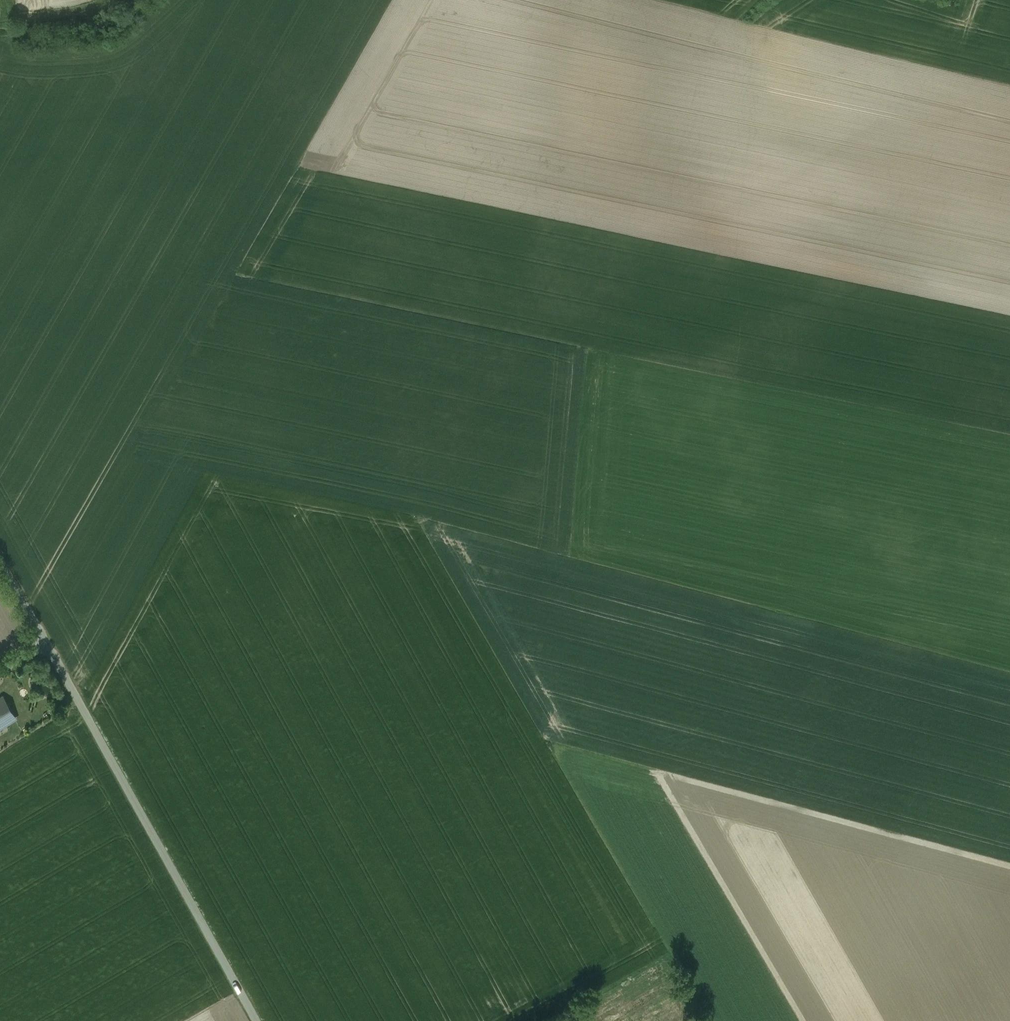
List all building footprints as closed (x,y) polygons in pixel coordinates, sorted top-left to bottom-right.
[(15,719),(2,697),(0,698),(0,728),(15,719)]
